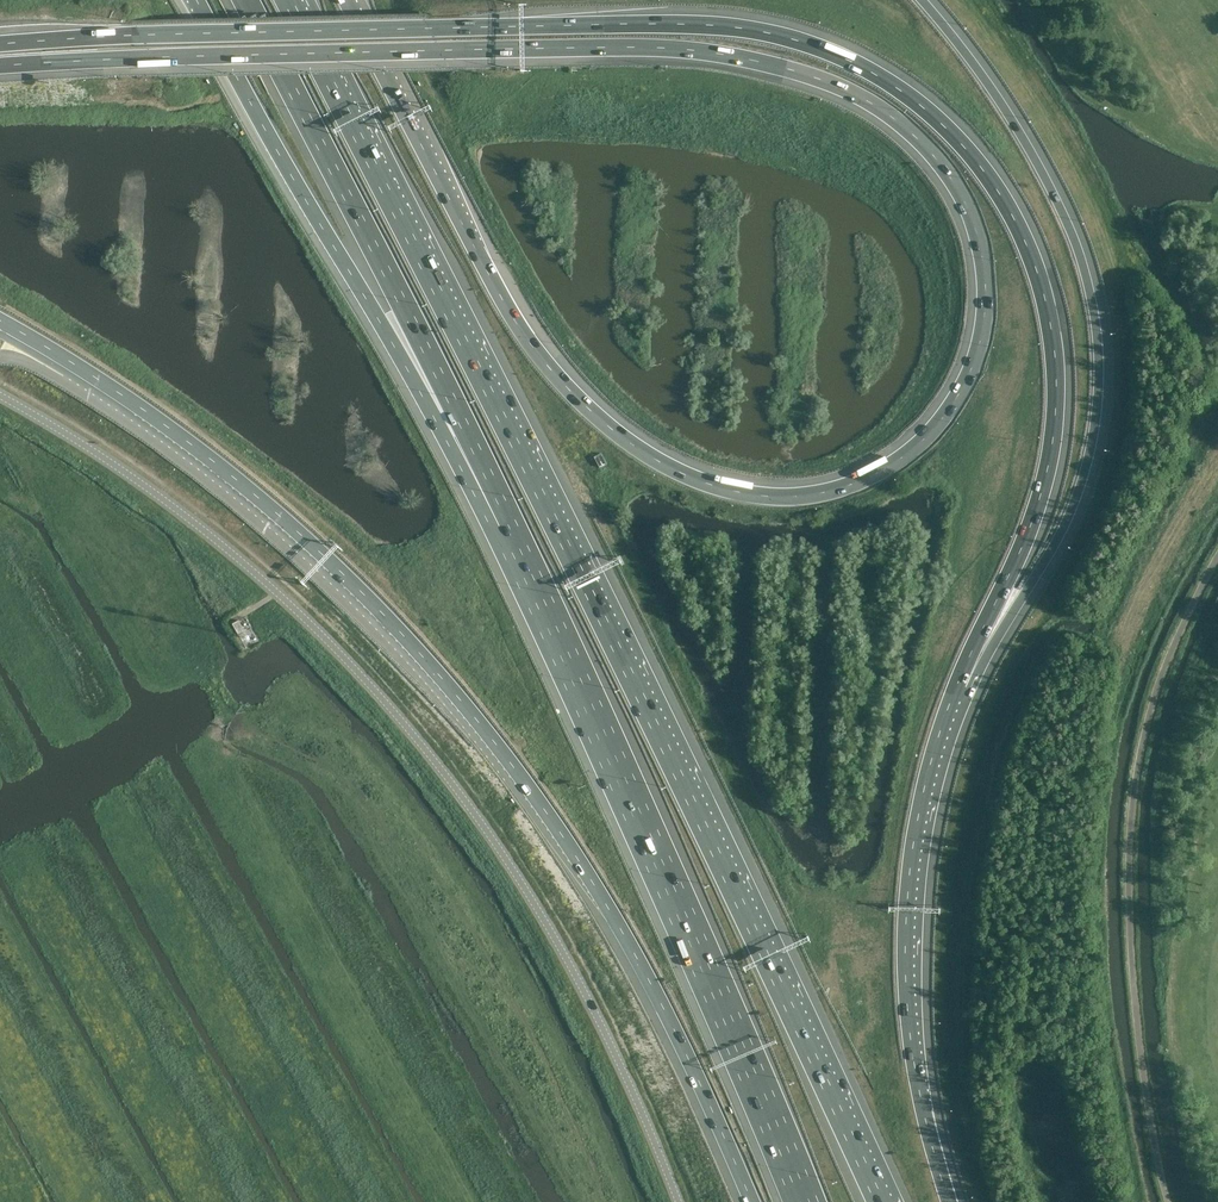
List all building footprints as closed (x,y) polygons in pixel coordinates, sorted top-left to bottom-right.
[(238,620),(232,623),(237,634),(244,631),(238,620)]
